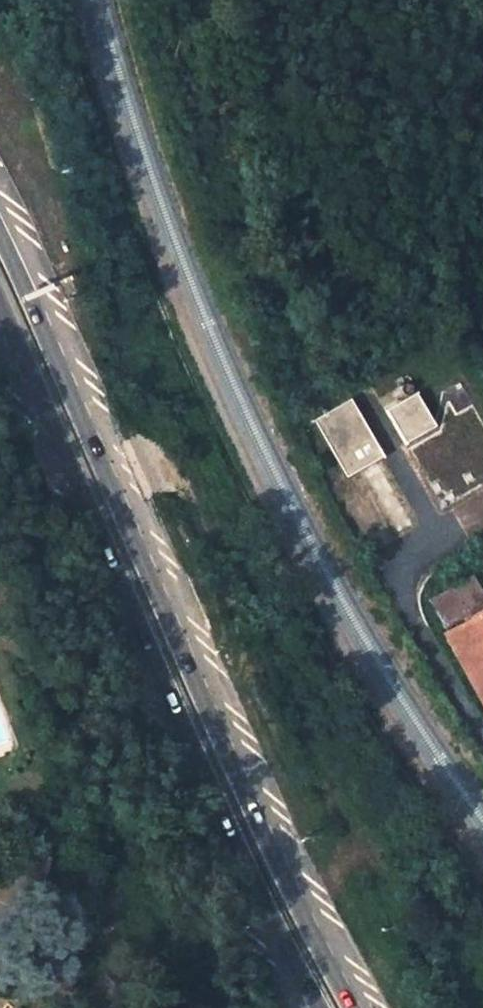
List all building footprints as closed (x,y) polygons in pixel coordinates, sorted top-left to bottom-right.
[(395,381),(399,387),(379,398),(406,444),(436,427),(416,393),(417,392),(407,374),(395,381)] [(383,457),(350,399),(314,420),(347,477),(383,457)] [(471,576),(428,599),(443,627),(482,605),(482,598),(471,576)] [(446,633),(482,702),(482,612),(446,633)] [(12,850),(0,887),(0,898),(32,909),(47,861),(12,850)]
